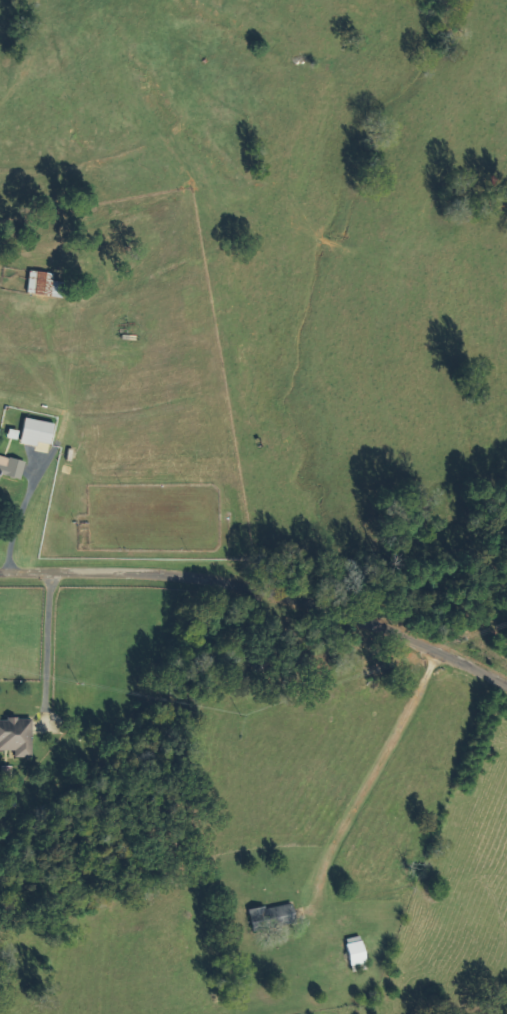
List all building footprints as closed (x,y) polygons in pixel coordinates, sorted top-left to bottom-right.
[(41,443),(54,445),(57,425),(28,419),(23,444),(40,448),(41,443)] [(1,487),(5,475),(24,481),(30,464),(0,455),(0,487),(1,487)] [(34,720),(0,720),(0,750),(18,750),(18,759),(34,759),(34,720)] [(256,932),(299,923),(295,905),(269,910),(269,907),(251,911),(256,932)] [(348,941),(354,968),(370,964),(363,937),(348,941)]
